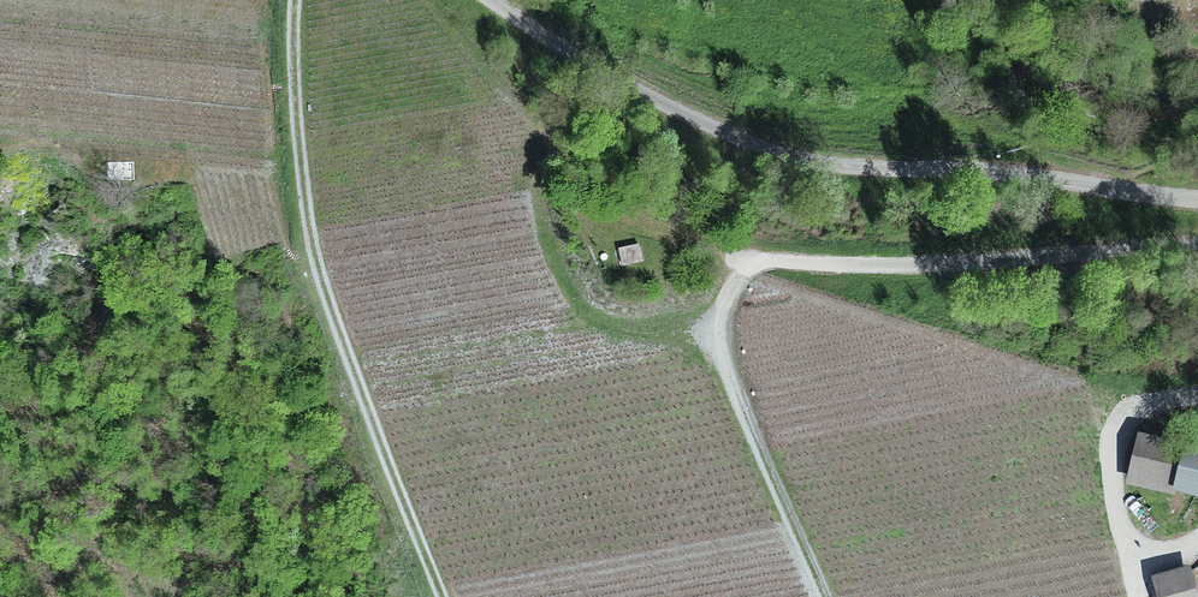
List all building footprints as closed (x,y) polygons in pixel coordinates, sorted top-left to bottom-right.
[(641,247),(618,253),(622,271),(645,265),(641,247)] [(1175,444),(1130,434),(1125,495),(1170,504),(1175,444)] [(1176,450),(1171,495),(1197,500),(1197,456),(1176,450)] [(1188,577),(1145,585),(1149,596),(1195,596),(1188,577)]
